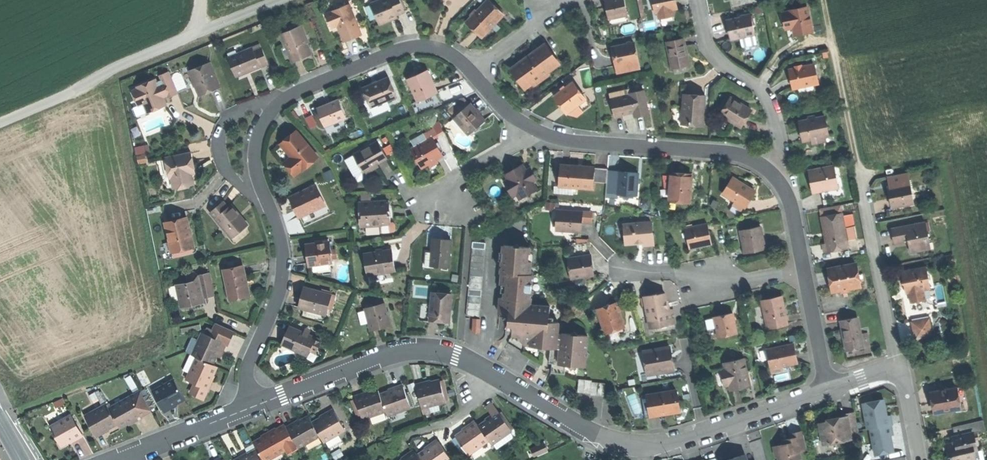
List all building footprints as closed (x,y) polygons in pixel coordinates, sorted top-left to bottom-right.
[(379,24),(388,21),(390,20),(389,19),(396,16),(396,14),(404,11),(400,0),(382,0),(371,4),(375,12),(376,12),(380,23),(379,23),(379,24)] [(482,37),(494,25),(504,15),(489,0),(488,0),(467,22),(482,37)] [(607,10),(609,19),(627,15),(624,0),(605,0),(607,10)] [(656,13),(658,12),(659,15),(673,12),(672,9),(677,9),(676,2),(675,0),(653,0),(656,13)] [(349,5),(326,14),(332,27),(338,25),(345,41),(354,37),(361,34),(349,5)] [(795,34),(812,30),(807,8),(790,11),(790,12),(786,12),(789,23),(792,23),(793,29),(795,34)] [(740,37),(754,34),(750,15),(728,20),(730,29),(732,38),(740,37)] [(281,34),(293,62),(302,58),(311,54),(304,35),(305,35),(301,26),(281,34)] [(756,44),(754,34),(740,37),(742,47),(756,44)] [(672,68),(689,65),(686,50),(684,39),(667,42),(672,68)] [(634,43),(614,47),(616,55),(618,66),(637,62),(634,43)] [(511,69),(525,88),(530,84),(550,70),(559,63),(546,45),(528,57),(511,69)] [(229,57),(236,76),(249,71),(260,67),(260,66),(254,51),(253,48),(229,57)] [(262,49),(254,51),(260,66),(267,63),(262,49)] [(193,80),(200,95),(210,91),(220,87),(210,63),(190,71),(190,72),(193,80)] [(791,79),(793,88),(800,87),(813,84),(818,83),(814,65),(789,70),(791,79)] [(408,79),(418,101),(437,93),(427,70),(428,73),(419,77),(418,74),(415,75),(408,79)] [(554,76),(550,70),(530,84),(534,90),(554,76)] [(160,75),(162,80),(168,95),(169,97),(178,93),(169,72),(160,75)] [(187,82),(193,80),(190,72),(184,74),(187,82)] [(363,88),(371,107),(397,96),(389,77),(375,83),(363,88)] [(138,89),(132,91),(137,101),(142,99),(148,113),(157,109),(166,105),(162,97),(168,95),(162,80),(156,83),(155,79),(137,86),(138,89)] [(560,105),(567,113),(586,99),(573,82),(554,97),(560,105)] [(814,90),(813,84),(800,87),(801,92),(814,90)] [(610,94),(611,98),(629,94),(628,90),(610,94)] [(611,98),(615,117),(625,115),(634,113),(635,117),(649,114),(643,91),(629,94),(611,98)] [(443,104),(437,93),(418,101),(414,104),(419,115),(443,104)] [(681,124),(703,126),(705,95),(695,94),(684,94),(681,124)] [(445,105),(455,117),(469,104),(463,97),(445,105)] [(720,114),(740,126),(750,109),(740,103),(731,97),(720,114)] [(591,106),(586,99),(567,113),(576,116),(591,106)] [(318,108),(325,126),(346,117),(339,102),(332,105),(329,106),(328,104),(318,108)] [(485,121),(480,114),(476,111),(470,103),(469,104),(455,117),(454,117),(469,135),(485,121)] [(307,117),(312,127),(318,124),(313,114),(307,117)] [(801,131),(803,141),(810,140),(825,136),(829,136),(825,116),(799,122),(801,131)] [(431,125),(434,130),(438,137),(444,132),(439,121),(431,125)] [(426,134),(429,140),(433,137),(434,139),(438,137),(434,130),(426,134)] [(288,167),(294,175),(302,169),(303,170),(317,158),(296,132),(281,144),(286,150),(295,161),(288,167)] [(411,141),(415,148),(425,142),(422,135),(411,141)] [(826,142),(825,136),(810,140),(811,145),(826,142)] [(411,150),(422,168),(431,163),(443,155),(434,139),(433,137),(429,140),(425,142),(415,148),(411,150)] [(354,156),(363,172),(376,165),(387,158),(378,142),(354,156)] [(135,146),(137,155),(143,154),(143,155),(149,154),(147,144),(135,146)] [(169,167),(173,189),(193,184),(191,173),(189,164),(193,163),(191,153),(169,157),(171,166),(169,167)] [(137,163),(145,162),(143,155),(143,154),(137,155),(135,155),(137,163)] [(529,176),(526,171),(522,164),(506,174),(511,184),(518,194),(520,199),(537,189),(532,181),(536,178),(533,173),(529,176)] [(578,166),(560,165),(559,186),(569,187),(593,188),(593,181),(594,167),(578,166)] [(810,180),(813,192),(822,190),(821,187),(837,184),(838,187),(834,166),(809,171),(810,180)] [(607,168),(594,167),(593,181),(607,182),(607,173),(607,168)] [(619,172),(619,173),(617,193),(637,195),(638,173),(627,172),(619,172)] [(619,173),(607,173),(607,182),(606,193),(617,193),(619,173)] [(504,189),(507,187),(511,184),(506,174),(498,179),(504,189)] [(682,176),(671,175),(669,201),(690,202),(692,176),(682,176)] [(721,193),(725,195),(735,179),(731,176),(721,193)] [(735,179),(725,195),(736,202),(745,207),(755,190),(745,184),(735,179)] [(890,197),(892,207),(902,205),(914,203),(910,183),(888,187),(890,197)] [(513,197),(518,194),(511,184),(507,187),(513,197)] [(296,210),(299,217),(325,205),(316,186),(305,191),(306,193),(301,195),(300,193),(295,196),(298,202),(293,204),(296,210)] [(386,201),(361,203),(361,205),(359,206),(361,224),(363,224),(363,226),(388,224),(388,222),(391,222),(390,217),(388,217),(387,213),(387,209),(390,209),(389,203),(387,204),(386,201)] [(211,212),(232,238),(248,225),(238,214),(231,205),(228,208),(223,202),(211,212)] [(148,216),(158,213),(156,205),(146,207),(148,216)] [(820,209),(822,217),(842,213),(840,205),(820,209)] [(560,210),(559,230),(582,232),(582,227),(582,223),(583,212),(560,210)] [(592,212),(583,212),(582,223),(592,223),(592,212)] [(842,213),(822,217),(824,231),(826,244),(823,245),(824,252),(848,248),(847,240),(845,228),(842,213)] [(192,247),(194,246),(186,217),(174,221),(164,223),(169,243),(172,252),(192,247)] [(624,225),(625,244),(635,243),(643,242),(643,245),(654,244),(652,222),(624,225)] [(925,222),(892,229),(893,236),(894,243),(910,240),(910,243),(909,245),(911,252),(923,250),(922,244),(929,243),(925,222)] [(685,229),(690,248),(702,246),(711,244),(707,224),(685,229)] [(447,235),(447,225),(435,226),(435,235),(447,235)] [(740,231),(745,252),(745,250),(754,248),(764,246),(765,248),(761,226),(740,231)] [(854,226),(845,228),(847,240),(856,238),(854,226)] [(441,239),(433,238),(432,252),(434,253),(432,266),(449,267),(451,240),(441,239)] [(308,255),(309,265),(312,265),(330,262),(332,262),(329,242),(306,245),(308,255)] [(467,316),(479,317),(485,243),(473,242),(467,316)] [(193,251),(192,247),(172,252),(169,243),(165,244),(168,258),(193,251)] [(571,278),(594,275),(593,266),(591,255),(589,255),(587,243),(576,244),(578,257),(568,258),(571,278)] [(507,273),(527,274),(530,247),(504,245),(502,273),(507,273)] [(391,250),(384,251),(377,252),(365,254),(368,275),(395,270),(393,259),(391,250)] [(425,265),(432,266),(434,253),(432,252),(426,252),(425,265)] [(331,271),(330,262),(312,265),(313,273),(331,271)] [(831,280),(833,291),(841,290),(848,288),(860,286),(859,282),(858,275),(856,264),(828,269),(831,280)] [(224,270),(229,294),(239,292),(240,297),(249,295),(246,280),(243,266),(224,270)] [(931,266),(926,267),(930,289),(935,288),(934,286),(931,266)] [(926,267),(902,271),(903,280),(902,283),(908,287),(909,292),(911,302),(925,300),(923,290),(930,289),(926,267)] [(200,275),(201,277),(205,296),(205,297),(215,295),(210,273),(200,275)] [(551,348),(553,348),(554,338),(558,338),(559,322),(549,321),(550,306),(530,305),(533,275),(527,274),(507,273),(505,297),(501,297),(499,313),(506,314),(514,315),(512,335),(521,335),(521,340),(524,344),(531,345),(531,346),(539,347),(541,347),(543,350),(547,347),(551,347),(551,348)] [(177,285),(181,307),(192,305),(200,303),(199,297),(205,296),(201,277),(198,277),(198,275),(187,277),(188,282),(177,285)] [(298,307),(326,315),(331,294),(321,292),(304,288),(301,297),(298,307)] [(937,297),(935,288),(930,289),(923,290),(925,300),(937,297)] [(432,292),(430,320),(439,321),(449,322),(452,293),(432,292)] [(646,305),(650,329),(660,327),(660,326),(675,323),(673,309),(668,310),(667,302),(665,293),(657,294),(644,296),(646,305)] [(762,300),(767,328),(788,324),(785,310),(782,296),(762,300)] [(365,308),(370,330),(381,328),(391,325),(385,303),(365,308)] [(616,303),(597,309),(605,331),(607,331),(623,325),(624,325),(619,310),(617,305),(616,303)] [(714,317),(718,337),(737,333),(733,313),(722,315),(714,317)] [(843,333),(846,351),(864,347),(858,317),(840,321),(843,333)] [(929,318),(911,321),(913,330),(915,339),(933,336),(929,318)] [(208,327),(206,334),(222,341),(216,355),(220,357),(223,351),(226,344),(228,345),(234,331),(216,323),(213,330),(208,327)] [(625,333),(623,325),(607,331),(609,338),(625,333)] [(321,340),(290,326),(286,334),(282,344),(307,356),(311,347),(317,350),(321,340)] [(216,355),(222,341),(206,334),(203,333),(193,356),(197,358),(212,364),(216,355)] [(549,363),(552,364),(566,365),(572,365),(585,366),(588,335),(561,333),(561,338),(558,338),(554,338),(553,348),(553,355),(550,355),(549,363)] [(794,344),(768,349),(772,372),(783,370),(782,365),(798,363),(796,355),(796,353),(794,353),(793,350),(795,349),(794,344)] [(645,362),(646,371),(658,369),(659,373),(673,370),(671,358),(669,359),(668,356),(671,355),(670,347),(643,352),(645,362)] [(186,371),(193,356),(188,353),(181,369),(186,371)] [(197,358),(193,356),(186,371),(190,373),(197,358)] [(212,364),(197,358),(190,373),(187,380),(196,384),(206,388),(210,381),(216,366),(212,364)] [(724,369),(728,385),(730,384),(731,390),(741,387),(750,385),(744,359),(724,363),(726,369),(724,369)] [(647,374),(646,371),(645,362),(637,364),(639,376),(647,374)] [(566,365),(552,364),(551,373),(565,374),(566,365)] [(129,388),(134,386),(128,375),(123,378),(129,388)] [(579,379),(578,392),(591,393),(591,395),(604,396),(605,383),(592,382),(592,380),(579,379)] [(174,380),(152,392),(162,410),(176,403),(183,399),(184,398),(174,380)] [(202,398),(206,388),(196,384),(191,393),(202,398)] [(968,385),(956,388),(960,408),(969,406),(968,400),(971,400),(968,385)] [(960,408),(956,388),(950,389),(945,386),(940,391),(931,393),(933,403),(935,413),(960,408)] [(650,395),(654,415),(665,413),(676,411),(675,401),(678,400),(676,390),(650,395)] [(140,392),(130,397),(140,415),(150,410),(142,396),(140,392)] [(420,395),(427,419),(435,417),(449,413),(443,393),(433,396),(432,392),(427,393),(420,395)] [(147,394),(142,396),(150,410),(155,407),(147,394)] [(646,417),(654,415),(650,395),(642,396),(646,417)] [(61,397),(52,402),(55,407),(64,403),(61,397)] [(127,422),(140,415),(130,397),(109,409),(116,423),(119,427),(127,422)] [(884,399),(863,403),(867,429),(871,428),(891,424),(892,424),(891,415),(887,416),(886,412),(884,399)] [(391,403),(384,406),(391,423),(393,427),(416,417),(408,400),(400,403),(398,400),(391,403)] [(179,408),(176,403),(162,410),(166,416),(173,412),(179,408)] [(358,411),(368,433),(391,423),(384,406),(383,404),(373,409),(372,405),(364,408),(358,411)] [(95,435),(106,428),(116,423),(109,409),(106,405),(85,417),(95,435)] [(850,430),(858,429),(855,412),(847,414),(847,415),(838,417),(837,418),(835,418),(835,420),(819,423),(823,443),(825,444),(850,439),(851,437),(850,430)] [(143,419),(140,415),(127,422),(130,427),(137,423),(143,419)] [(60,446),(69,441),(82,434),(72,416),(50,428),(60,446)] [(437,424),(435,417),(427,419),(429,427),(437,424)] [(953,427),(956,436),(973,432),(985,430),(982,421),(953,427)] [(330,433),(320,438),(327,450),(329,455),(351,444),(340,422),(332,426),(328,429),(330,433)] [(494,450),(498,456),(517,442),(502,422),(495,427),(490,431),(492,434),(486,439),(494,450)] [(893,435),(891,424),(871,428),(873,451),(893,451),(891,439),(890,435),(893,435)] [(106,428),(95,435),(97,439),(103,435),(109,432),(106,428)] [(303,459),(308,459),(327,450),(320,438),(316,430),(308,434),(307,431),(298,436),(292,439),(303,459)] [(789,434),(790,438),(787,439),(788,443),(784,444),(774,446),(776,457),(779,456),(779,459),(801,459),(799,451),(807,449),(803,431),(789,434)] [(973,432),(956,436),(954,437),(956,443),(946,445),(947,452),(948,456),(951,455),(952,459),(976,459),(974,450),(977,449),(973,432)] [(494,450),(486,439),(481,433),(475,437),(470,440),(472,443),(462,451),(469,459),(481,459),(494,450)] [(84,437),(82,434),(69,441),(71,444),(77,441),(84,437)] [(270,448),(273,452),(284,446),(281,441),(275,445),(270,448)] [(533,446),(536,455),(551,450),(548,441),(533,446)] [(263,459),(292,459),(284,446),(273,452),(262,458),(263,459)] [(444,452),(438,456),(432,459),(450,459),(444,452)]
